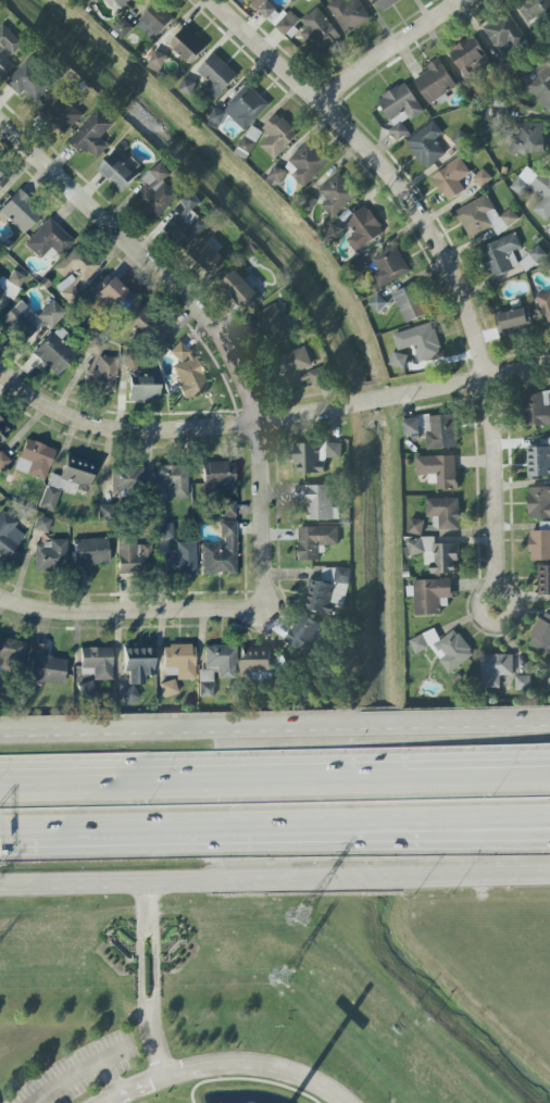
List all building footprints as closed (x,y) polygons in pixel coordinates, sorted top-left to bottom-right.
[(267,20),(277,10),(268,0),(248,0),(267,20)] [(344,35),(371,22),(360,0),(337,0),(328,4),(344,35)] [(404,0),(373,0),(380,12),(404,0)] [(527,25),(549,14),(549,4),(548,0),(525,0),(517,4),(527,25)] [(136,26),(153,41),(174,19),(157,3),(136,26)] [(307,28),(300,34),(318,56),(341,37),(317,8),(301,20),(307,28)] [(290,40),(298,31),(294,27),(300,21),(288,9),(273,24),(290,40)] [(526,40),(507,12),(483,28),(502,57),(526,40)] [(3,25),(0,28),(0,77),(2,79),(14,66),(1,54),(7,48),(15,56),(25,45),(3,25)] [(168,46),(191,65),(208,45),(185,26),(168,46)] [(491,64),(472,35),(448,51),(466,80),(491,64)] [(159,74),(167,57),(155,50),(146,67),(159,74)] [(239,75),(214,53),(196,72),(207,82),(200,90),(214,102),(239,75)] [(429,71),(414,79),(429,107),(447,98),(445,94),(456,88),(440,58),(426,65),(429,71)] [(20,97),(25,92),(36,103),(54,84),(27,60),(6,84),(20,97)] [(523,85),(549,113),(549,65),(547,62),(523,85)] [(196,84),(184,79),(178,92),(190,97),(196,84)] [(377,100),(395,128),(391,130),(397,141),(409,134),(403,124),(423,112),(405,82),(377,100)] [(269,105),(248,85),(223,112),(217,106),(208,115),(219,126),(228,116),(245,131),(269,105)] [(39,112),(64,136),(83,115),(58,91),(39,112)] [(70,139),(95,162),(108,147),(100,139),(114,123),(98,109),(70,139)] [(275,160),(299,133),(277,113),(262,129),(270,136),(260,147),(275,160)] [(443,133),(432,121),(405,143),(427,169),(446,153),(435,140),(443,133)] [(510,154),(543,154),(543,123),(510,124),(510,154)] [(283,167),(305,188),(329,162),(308,141),(283,167)] [(97,171),(122,193),(140,173),(116,150),(97,171)] [(431,176),(447,202),(465,191),(459,181),(470,174),(461,158),(431,176)] [(164,182),(172,173),(159,162),(149,173),(154,178),(133,201),(155,221),(179,196),(164,182)] [(549,215),(549,172),(545,168),(539,177),(526,167),(510,189),(521,197),(528,188),(541,198),(531,211),(546,221),(549,215)] [(321,206),(333,219),(358,195),(338,173),(319,191),(327,200),(321,206)] [(42,214),(19,190),(0,208),(0,212),(21,234),(42,214)] [(208,225),(193,212),(201,201),(190,192),(181,203),(185,207),(165,233),(187,251),(208,225)] [(310,213),(317,200),(304,193),(297,205),(310,213)] [(469,239),(493,227),(496,234),(518,223),(512,209),(498,216),(488,195),(456,211),(469,239)] [(346,221),(355,234),(347,240),(357,254),(385,232),(366,206),(346,221)] [(40,259),(50,248),(59,257),(74,242),(48,218),(24,245),(40,259)] [(478,248),(491,279),(520,268),(513,252),(522,248),(516,233),(478,248)] [(214,277),(228,262),(203,238),(188,254),(214,277)] [(99,267),(76,245),(53,269),(63,278),(70,271),(72,273),(56,290),(71,305),(80,295),(76,291),(99,267)] [(370,274),(380,290),(411,271),(395,245),(371,259),(377,269),(370,274)] [(547,256),(539,246),(518,264),(526,273),(547,256)] [(221,285),(244,310),(259,296),(236,271),(221,285)] [(134,298),(108,274),(92,290),(118,315),(134,298)] [(429,314),(415,284),(393,293),(406,324),(429,314)] [(546,326),(549,324),(549,292),(537,296),(546,326)] [(387,304),(377,295),(368,304),(378,314),(387,304)] [(36,317),(20,300),(0,319),(22,342),(42,322),(49,329),(66,314),(52,300),(36,317)] [(161,323),(136,302),(120,321),(144,342),(161,323)] [(290,337),(280,305),(257,313),(267,344),(290,337)] [(494,315),(501,338),(533,329),(526,307),(494,315)] [(393,334),(398,351),(414,346),(419,362),(442,354),(432,322),(393,334)] [(54,377),(78,356),(65,341),(70,338),(60,327),(32,352),(54,377)] [(118,358),(102,357),(103,339),(88,338),(86,353),(93,354),(89,392),(114,395),(118,358)] [(169,352),(179,362),(171,370),(182,382),(175,388),(188,401),(211,379),(177,344),(169,352)] [(288,390),(311,383),(312,387),(329,381),(322,359),(311,363),(306,347),(277,357),(288,390)] [(408,355),(392,352),(389,366),(405,369),(408,355)] [(129,402),(158,401),(158,376),(128,377),(129,402)] [(527,397),(532,428),(549,425),(549,404),(547,393),(527,397)] [(456,449),(456,416),(430,416),(430,432),(426,432),(426,449),(456,449)] [(0,419),(0,441),(11,428),(0,419)] [(403,420),(404,434),(419,434),(418,419),(403,420)] [(14,470),(43,481),(55,451),(26,439),(14,470)] [(342,459),(342,444),(295,444),(295,473),(324,474),(324,458),(342,459)] [(529,447),(530,479),(549,478),(549,445),(529,447)] [(0,452),(0,472),(10,461),(0,452)] [(60,476),(50,474),(47,485),(86,496),(95,463),(66,455),(60,476)] [(437,490),(457,489),(456,456),(415,457),(416,476),(428,476),(428,484),(436,483),(437,490)] [(233,492),(232,462),(202,463),(202,492),(233,492)] [(111,491),(143,491),(143,467),(111,466),(111,491)] [(187,499),(187,466),(156,466),(156,487),(168,486),(168,499),(187,499)] [(533,485),(533,515),(549,514),(549,484),(533,485)] [(296,486),(296,503),(306,503),(307,521),(339,520),(339,508),(333,508),(332,485),(296,486)] [(60,492),(45,486),(37,508),(52,513),(60,492)] [(426,517),(438,517),(439,530),(459,530),(459,499),(426,499),(426,517)] [(219,518),(235,517),(235,502),(219,502),(219,518)] [(97,505),(97,520),(114,520),(114,505),(97,505)] [(19,522),(1,510),(0,511),(0,557),(6,561),(23,536),(14,529),(19,522)] [(51,519),(36,516),(33,530),(47,533),(51,519)] [(424,520),(410,519),(408,534),(422,535),(424,520)] [(235,522),(220,522),(221,548),(201,549),(202,575),(236,574),(235,522)] [(172,538),(172,524),(156,524),(157,539),(172,538)] [(297,561),(321,561),(321,547),(338,547),(338,527),(298,526),(297,561)] [(534,530),(535,561),(549,561),(549,530),(534,530)] [(432,574),(458,574),(458,549),(446,549),(446,543),(435,544),(434,538),(407,539),(408,548),(418,548),(419,553),(431,553),(432,574)] [(117,573),(151,574),(152,545),(136,545),(136,539),(118,539),(117,573)] [(67,540),(43,541),(43,549),(33,549),(34,571),(68,570),(67,540)] [(196,543),(169,542),(169,575),(195,576),(196,543)] [(351,571),(324,566),(321,582),(309,580),(304,610),(333,615),(334,608),(344,609),(351,571)] [(538,566),(538,596),(549,596),(549,566),(538,566)] [(452,598),(451,579),(413,581),(415,616),(441,615),(440,598),(452,598)] [(449,673),(474,655),(456,629),(441,640),(432,628),(410,643),(418,655),(430,646),(449,673)] [(0,636),(0,664),(17,670),(26,646),(0,636)] [(66,660),(41,656),(42,645),(34,644),(28,681),(62,686),(66,660)] [(194,646),(162,646),(163,668),(175,668),(176,680),(194,680),(194,646)] [(218,679),(236,679),(235,646),(204,646),(204,668),(218,668),(218,679)] [(111,648),(80,648),(80,679),(76,679),(77,696),(93,696),(93,681),(112,681),(111,648)] [(152,648),(123,648),(123,672),(128,672),(129,686),(144,685),(144,676),(153,676),(152,648)] [(271,648),(240,649),(241,675),(271,674),(271,648)] [(500,688),(500,676),(513,675),(513,655),(481,655),(481,688),(500,688)] [(198,697),(213,697),(213,670),(198,670),(198,697)] [(530,676),(515,676),(515,691),(530,691),(530,676)] [(163,698),(177,694),(173,680),(159,684),(163,698)]
